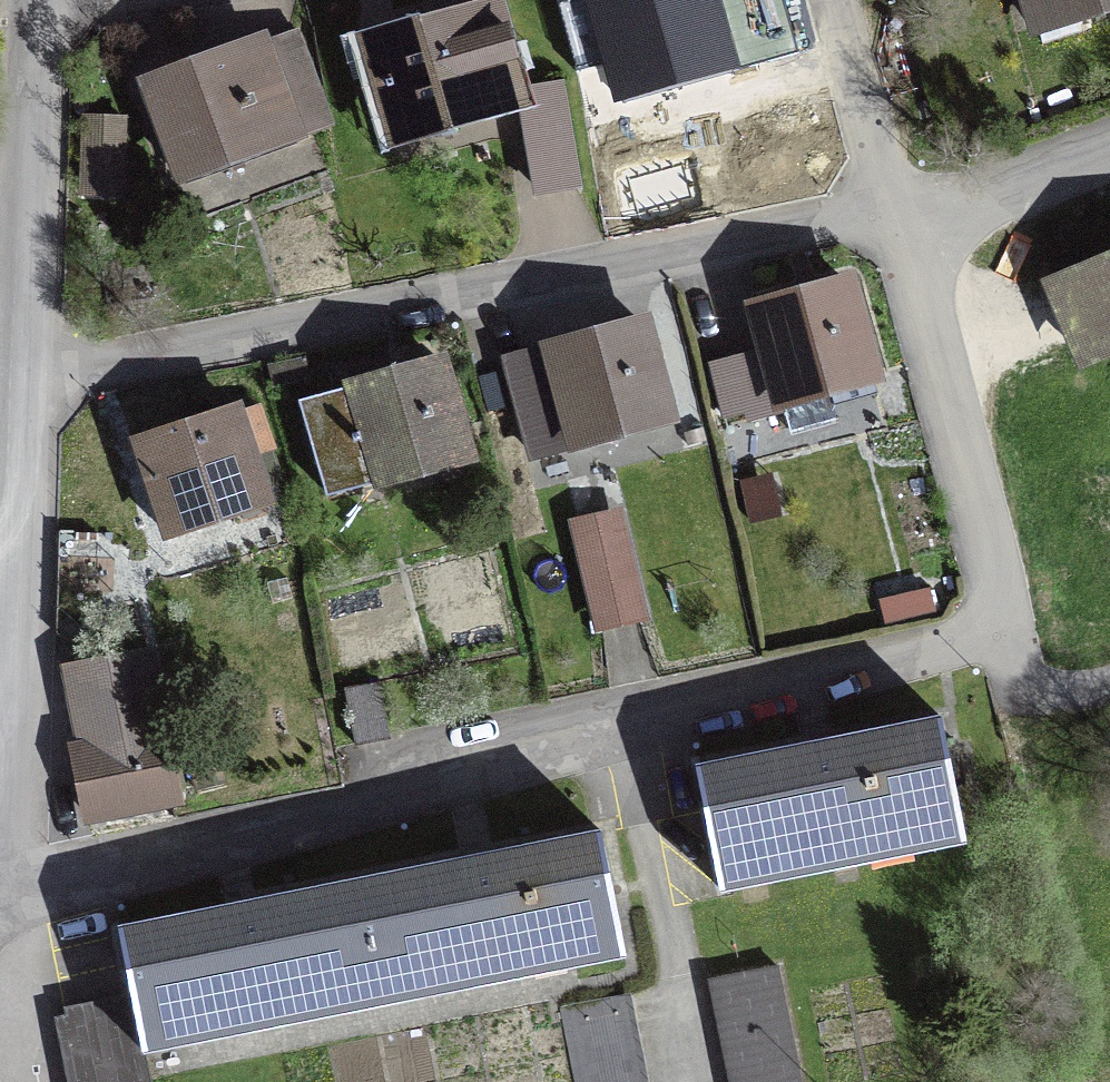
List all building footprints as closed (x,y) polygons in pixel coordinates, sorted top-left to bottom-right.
[(732,19),(727,0),(621,0),(618,1),(618,0),(584,0),(576,2),(594,68),(632,57),(639,85),(725,61),(715,23),(732,19)] [(1037,26),(1109,5),(1109,0),(1029,0),(1037,26)] [(372,47),(396,130),(522,94),(526,93),(525,91),(500,9),(372,47)] [(182,173),(327,118),(295,32),(149,84),(182,173)] [(585,176),(556,81),(525,91),(526,93),(522,94),(550,186),(585,176)] [(121,124),(85,122),(83,188),(119,189),(121,124)] [(1054,286),(1084,357),(1109,346),(1109,262),(1054,286)] [(836,418),(833,406),(878,394),(847,283),(756,308),(767,348),(712,367),(725,417),(749,410),(752,421),(784,412),(789,431),(836,418)] [(511,374),(532,454),(667,417),(642,324),(551,349),(554,362),(511,374)] [(439,364),(300,402),(328,494),(466,456),(439,364)] [(169,533),(266,501),(251,456),(273,448),(258,406),(236,413),(235,409),(138,441),(169,533)] [(639,614),(616,516),(578,525),(601,623),(639,614)] [(68,669),(84,746),(75,748),(88,816),(176,799),(148,654),(68,669)] [(380,683),(345,690),(355,744),(390,737),(380,683)] [(805,755),(700,775),(721,878),(771,868),(769,861),(814,852),(815,859),(866,849),(865,842),(910,833),(911,840),(961,830),(941,727),(836,749),(834,740),(803,746),(805,755)] [(123,937),(134,992),(143,1039),(621,944),(600,841),(495,862),(493,853),(463,859),(465,868),(258,910),(256,901),(226,907),(228,916),(123,937)] [(734,1081),(801,1081),(777,966),(713,978),(734,1081)] [(143,1039),(134,992),(63,1006),(78,1081),(152,1081),(143,1039)] [(625,996),(561,1008),(576,1081),(643,1081),(625,996)]
